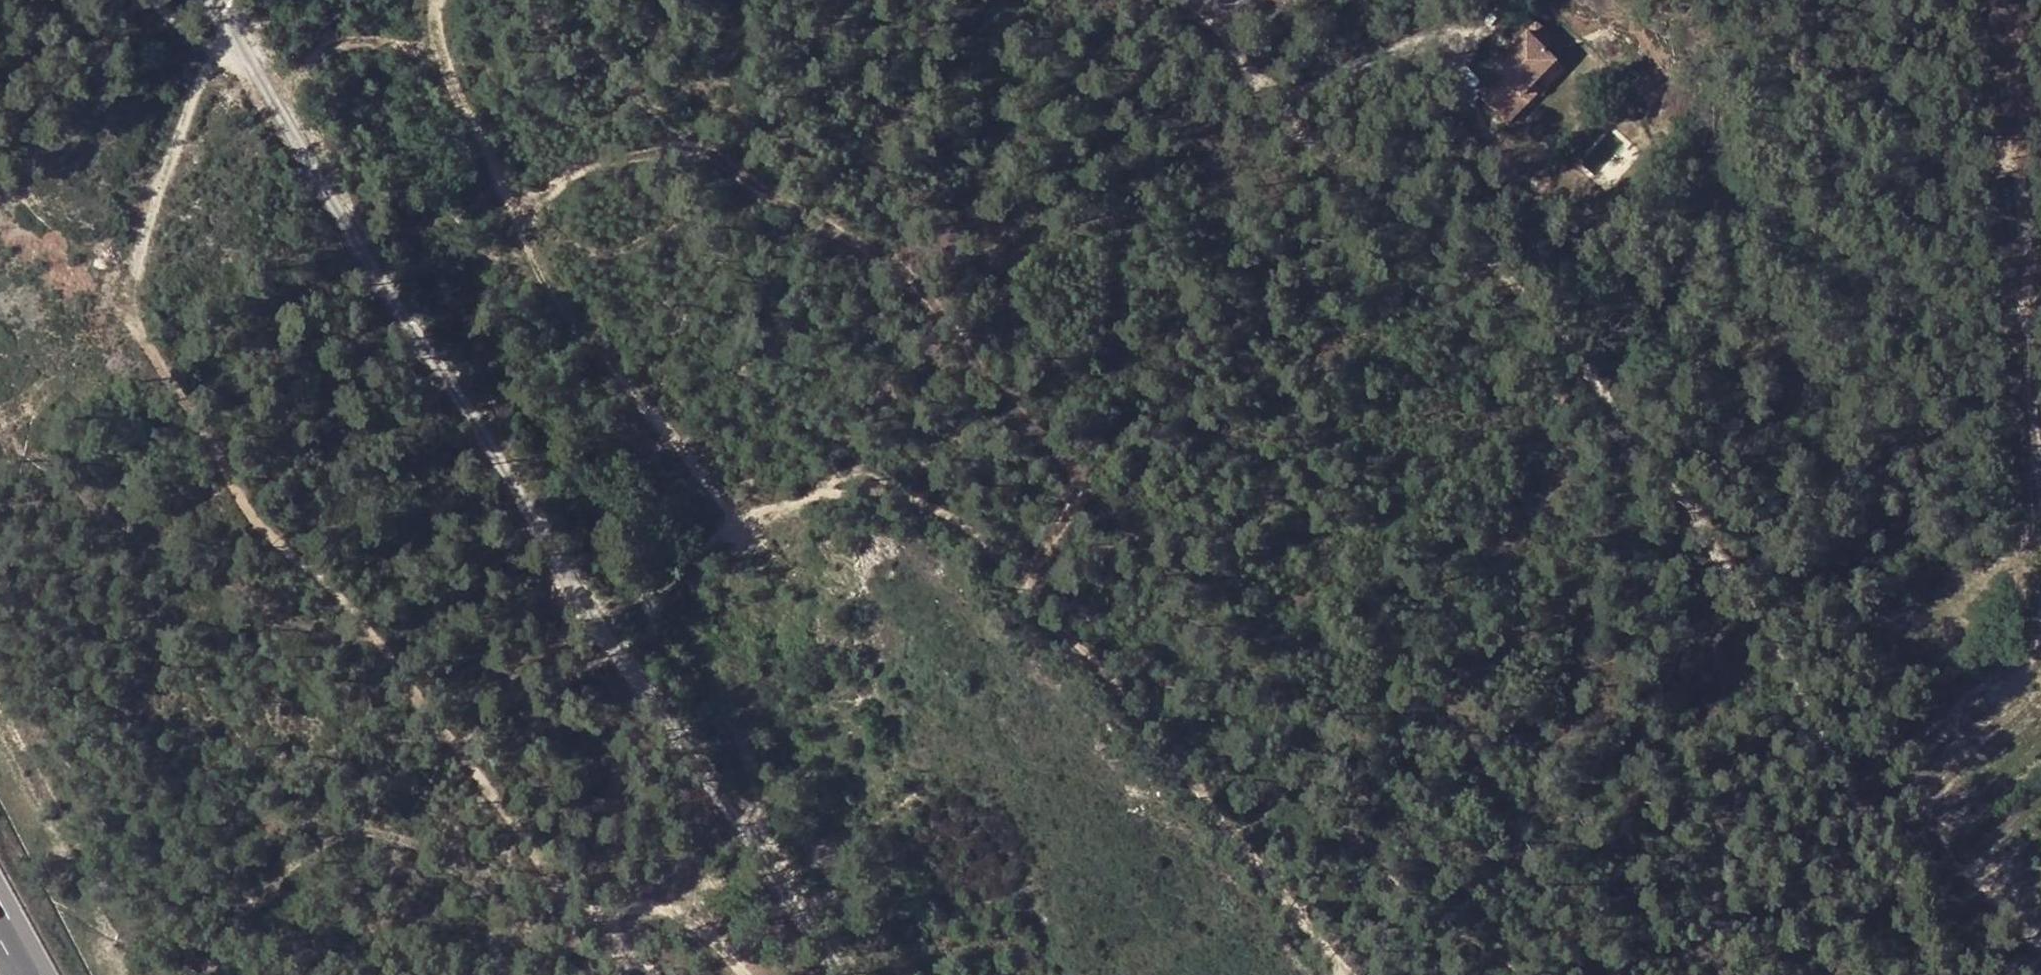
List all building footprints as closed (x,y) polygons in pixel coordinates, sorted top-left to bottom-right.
[(1553,47),(1532,26),(1485,74),(1494,83),(1473,104),(1500,131),(1520,112),(1511,103),(1529,85),(1547,67),(1542,58),(1553,47)] [(1529,85),(1511,103),(1520,112),(1538,94),(1529,85)]
